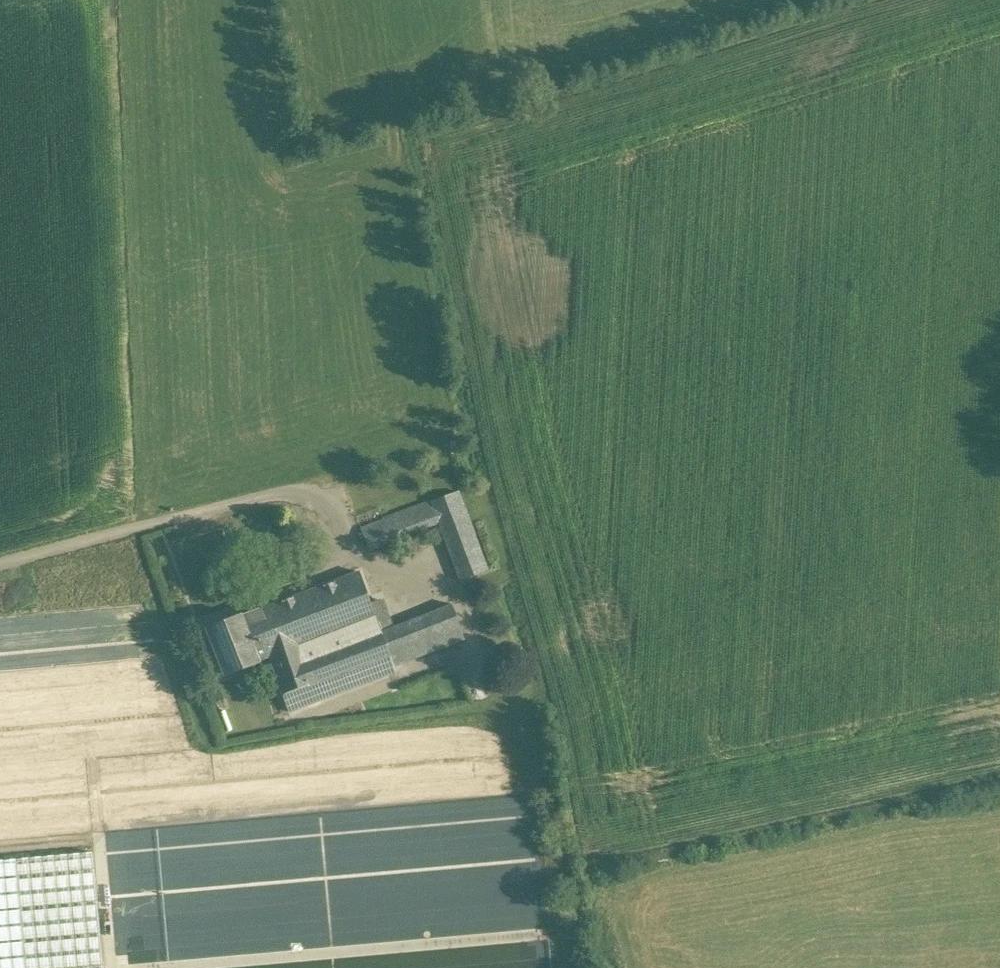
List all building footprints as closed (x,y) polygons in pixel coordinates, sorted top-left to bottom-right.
[(458,492),(361,528),(369,548),(439,522),(451,517),(465,512),(458,492)] [(451,517),(439,522),(461,580),(487,570),(465,512),(451,517)] [(360,572),(243,616),(260,660),(270,656),(283,694),(313,683),(319,699),(395,670),(393,666),(381,631),(372,604),(360,572)] [(382,601),(372,604),(381,631),(391,627),(382,601)] [(391,627),(381,631),(393,666),(465,639),(452,604),(391,627)] [(242,613),(206,627),(225,676),(261,663),(260,660),(243,616),(242,613)] [(359,686),(364,699),(395,686),(390,674),(359,686)] [(313,683),(283,694),(289,711),(319,699),(313,683)] [(0,860),(0,967),(104,967),(93,852),(0,860)]
